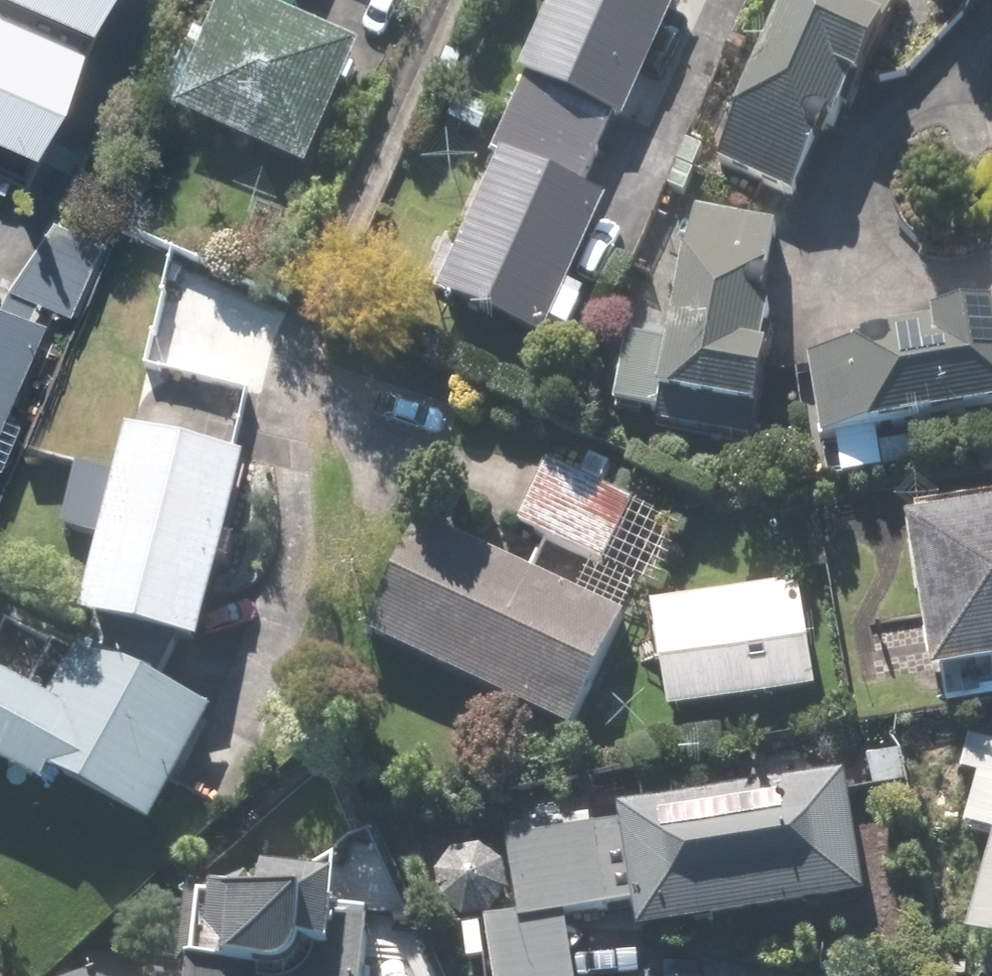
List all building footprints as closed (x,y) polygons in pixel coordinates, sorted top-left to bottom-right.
[(96,35),(112,0),(16,0),(96,35)] [(165,125),(308,181),(358,53),(293,28),(304,0),(214,0),(165,125)] [(679,0),(559,0),(423,296),(543,352),(553,331),(567,338),(586,297),(571,291),(609,209),(588,200),(679,0)] [(854,0),(793,0),(714,169),(801,210),(891,17),(854,0)] [(40,158),(83,62),(0,25),(0,141),(40,158)] [(772,227),(677,219),(666,345),(615,340),(608,413),(648,417),(647,438),(753,447),(772,227)] [(43,311),(63,320),(97,244),(48,222),(0,288),(0,406),(43,311)] [(800,359),(823,459),(991,420),(991,315),(800,359)] [(103,545),(85,633),(196,656),(235,467),(123,445),(116,478),(72,469),(59,535),(103,545)] [(539,464),(507,527),(597,573),(629,509),(539,464)] [(927,688),(991,677),(991,513),(901,528),(927,688)] [(407,518),(351,634),(568,739),(624,623),(407,518)] [(798,588),(649,606),(662,716),(812,698),(798,588)] [(46,806),(52,792),(151,837),(207,713),(68,649),(40,710),(0,691),(0,785),(46,806)] [(841,774),(617,809),(637,939),(861,904),(841,774)] [(489,975),(574,975),(570,922),(622,918),(615,825),(507,833),(513,920),(485,922),(489,975)] [(976,900),(991,904),(991,843),(976,900)] [(361,877),(259,873),(258,895),(183,891),(179,975),(357,975),(361,877)]
